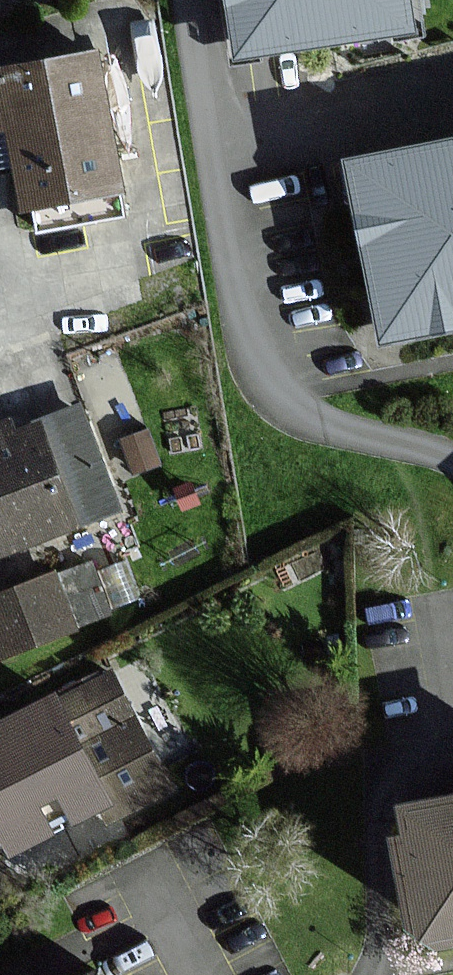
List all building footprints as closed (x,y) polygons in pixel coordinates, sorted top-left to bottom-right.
[(407,0),(233,0),(241,53),(411,27),(407,0)] [(115,191),(94,57),(0,72),(0,130),(11,128),(23,205),(115,191)] [(349,163),(382,336),(452,323),(452,143),(349,163)] [(118,511),(80,409),(38,424),(76,527),(118,511)] [(76,527),(38,424),(0,439),(0,555),(76,527)] [(157,461),(147,432),(123,440),(133,469),(157,461)] [(0,656),(75,627),(55,575),(0,596),(0,655),(0,656)] [(10,852),(105,803),(106,806),(113,820),(170,791),(133,718),(110,674),(53,703),(52,699),(0,726),(0,832),(10,852)] [(402,807),(408,840),(394,842),(414,952),(452,945),(452,798),(402,807)]
